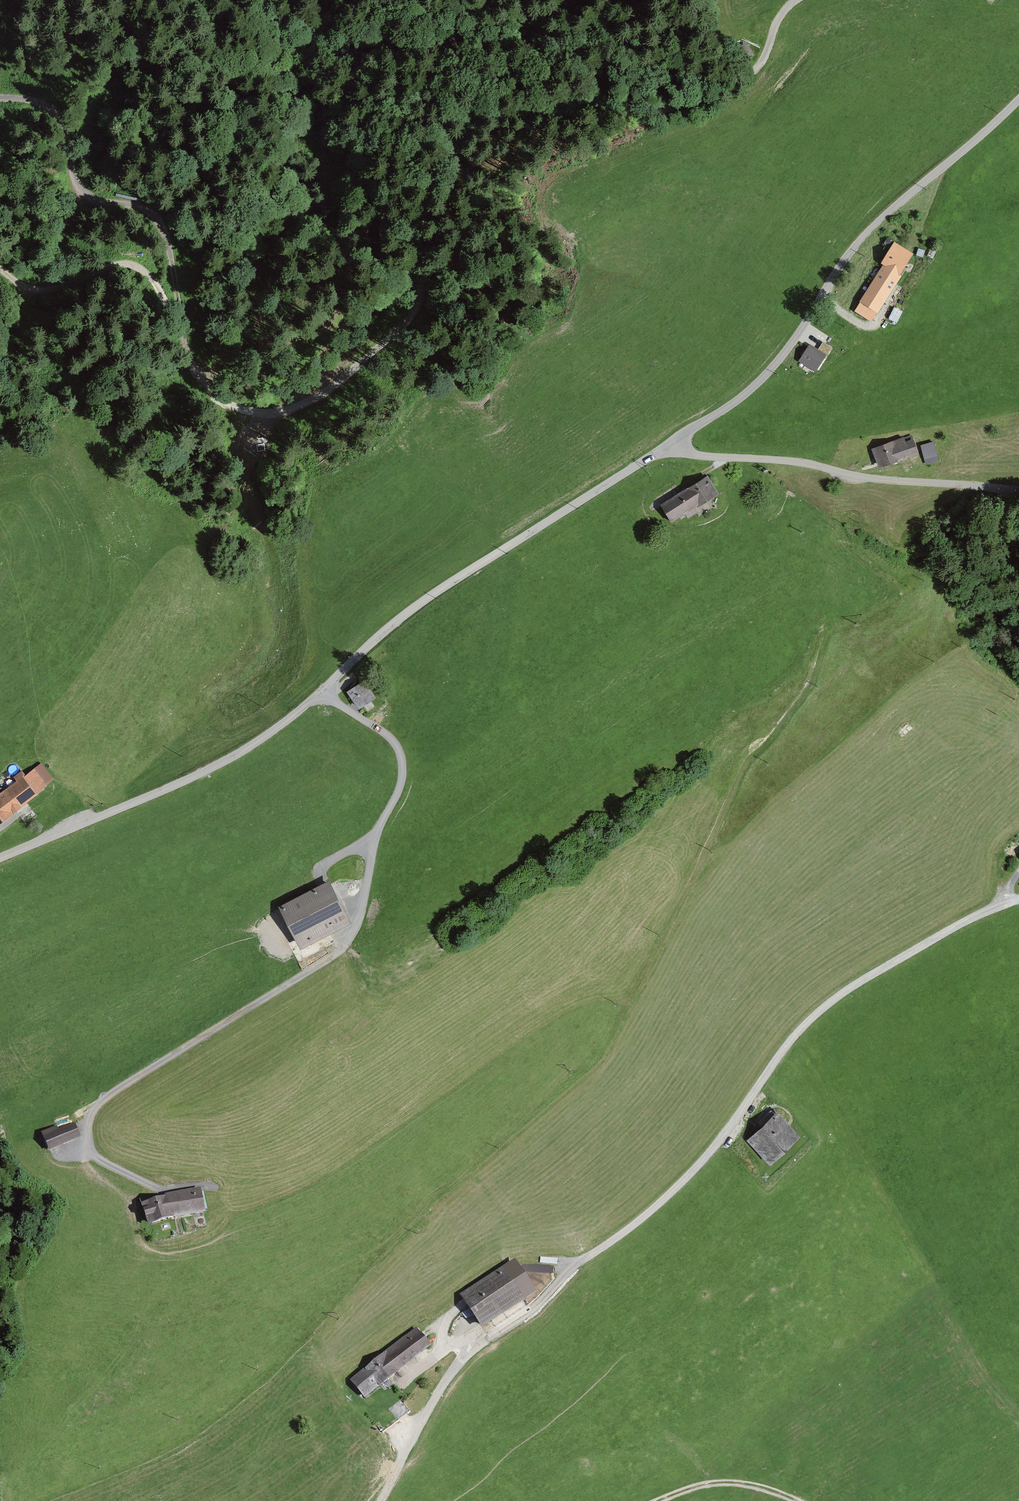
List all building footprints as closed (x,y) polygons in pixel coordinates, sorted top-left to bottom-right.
[(750,38),(742,41),(748,54),(756,51),(750,38)] [(732,51),(739,62),(745,59),(738,48),(732,51)] [(880,263),(884,265),(897,273),(907,257),(906,257),(908,253),(903,250),(892,243),(880,263)] [(897,273),(884,265),(854,311),(870,320),(897,277),(897,273)] [(802,362),(815,370),(832,348),(824,343),(817,353),(810,349),(802,362)] [(879,465),(915,452),(910,436),(902,439),(902,438),(889,442),(890,442),(874,448),(873,448),(870,450),(873,457),(877,466),(879,465)] [(254,439),(256,451),(263,450),(261,438),(254,439)] [(919,445),(925,463),(936,459),(931,442),(919,445)] [(704,477),(685,489),(694,505),(712,494),(706,484),(710,482),(706,476),(704,478),(704,477)] [(694,505),(685,489),(684,489),(684,488),(680,490),(681,491),(659,506),(669,521),(682,513),(682,514),(695,506),(694,505)] [(347,692),(357,706),(372,697),(362,682),(355,686),(353,683),(349,686),(351,689),(347,692)] [(24,801),(44,785),(31,769),(23,775),(20,771),(12,777),(16,781),(0,792),(0,802),(8,813),(23,802),(24,801)] [(327,884),(316,889),(310,892),(280,908),(299,944),(346,920),(327,884)] [(751,1139),(768,1157),(792,1134),(775,1117),(776,1117),(770,1110),(757,1122),(763,1128),(751,1139)] [(42,1138),(48,1149),(78,1136),(72,1124),(42,1138)] [(199,1193),(198,1190),(164,1196),(162,1197),(164,1205),(170,1204),(172,1216),(188,1213),(188,1214),(204,1210),(200,1193),(199,1193)] [(150,1223),(172,1216),(170,1204),(164,1205),(162,1197),(140,1204),(145,1220),(149,1219),(150,1223)] [(522,1296),(505,1270),(462,1298),(467,1306),(479,1324),(522,1296)] [(428,1345),(415,1329),(382,1355),(395,1371),(428,1345)] [(362,1396),(392,1373),(395,1371),(382,1355),(350,1381),(362,1396)]
